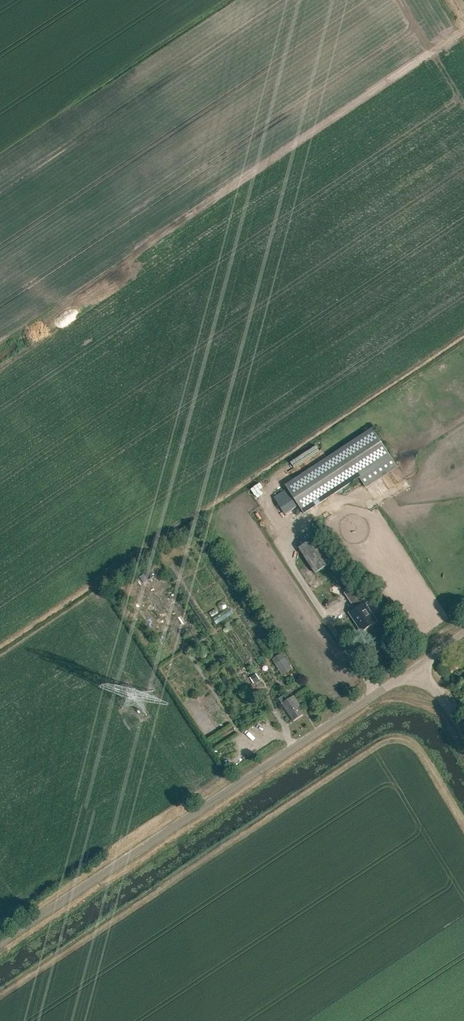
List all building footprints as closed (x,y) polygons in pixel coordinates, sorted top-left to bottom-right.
[(399,468),(372,428),(285,485),(288,489),(274,498),(285,514),(298,505),(304,513),(359,477),(367,489),(399,468)] [(315,573),(335,560),(318,534),(298,547),(315,573)] [(144,573),(149,580),(154,576),(149,570),(144,573)] [(362,631),(376,621),(365,603),(368,601),(362,592),(349,600),(355,609),(350,612),(362,631)] [(282,674),(292,668),(282,652),(272,659),(282,674)] [(256,673),(250,677),(254,684),(260,680),(256,673)] [(288,699),(285,694),(279,699),(282,703),(293,720),(302,714),(298,707),(300,706),(293,696),(288,699)]
